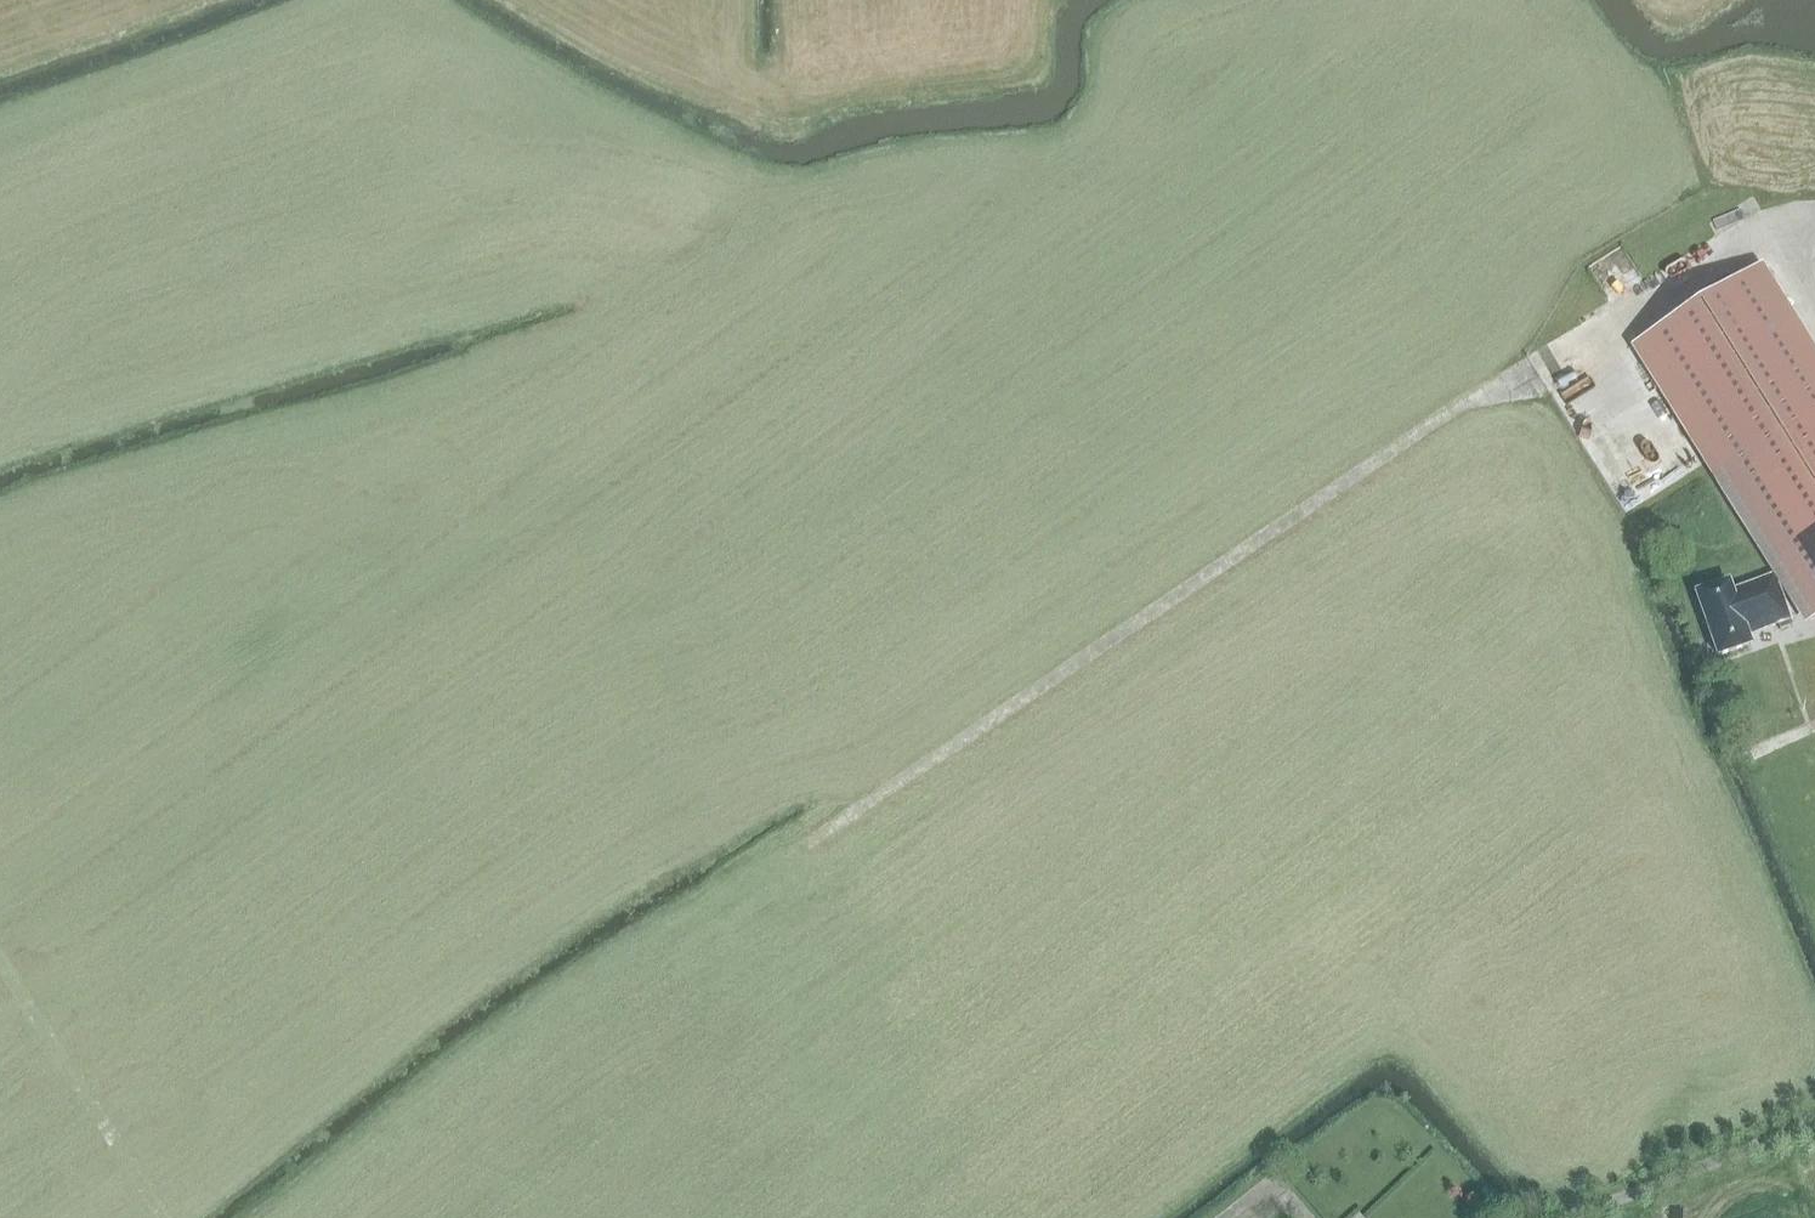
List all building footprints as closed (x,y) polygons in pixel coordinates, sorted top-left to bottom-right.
[(1759,267),(1637,342),(1807,620),(1814,616),(1814,359),(1759,267)] [(1791,627),(1774,577),(1731,593),(1728,583),(1697,594),(1718,655),(1749,644),(1746,635),(1777,624),(1779,631),(1791,627)]
